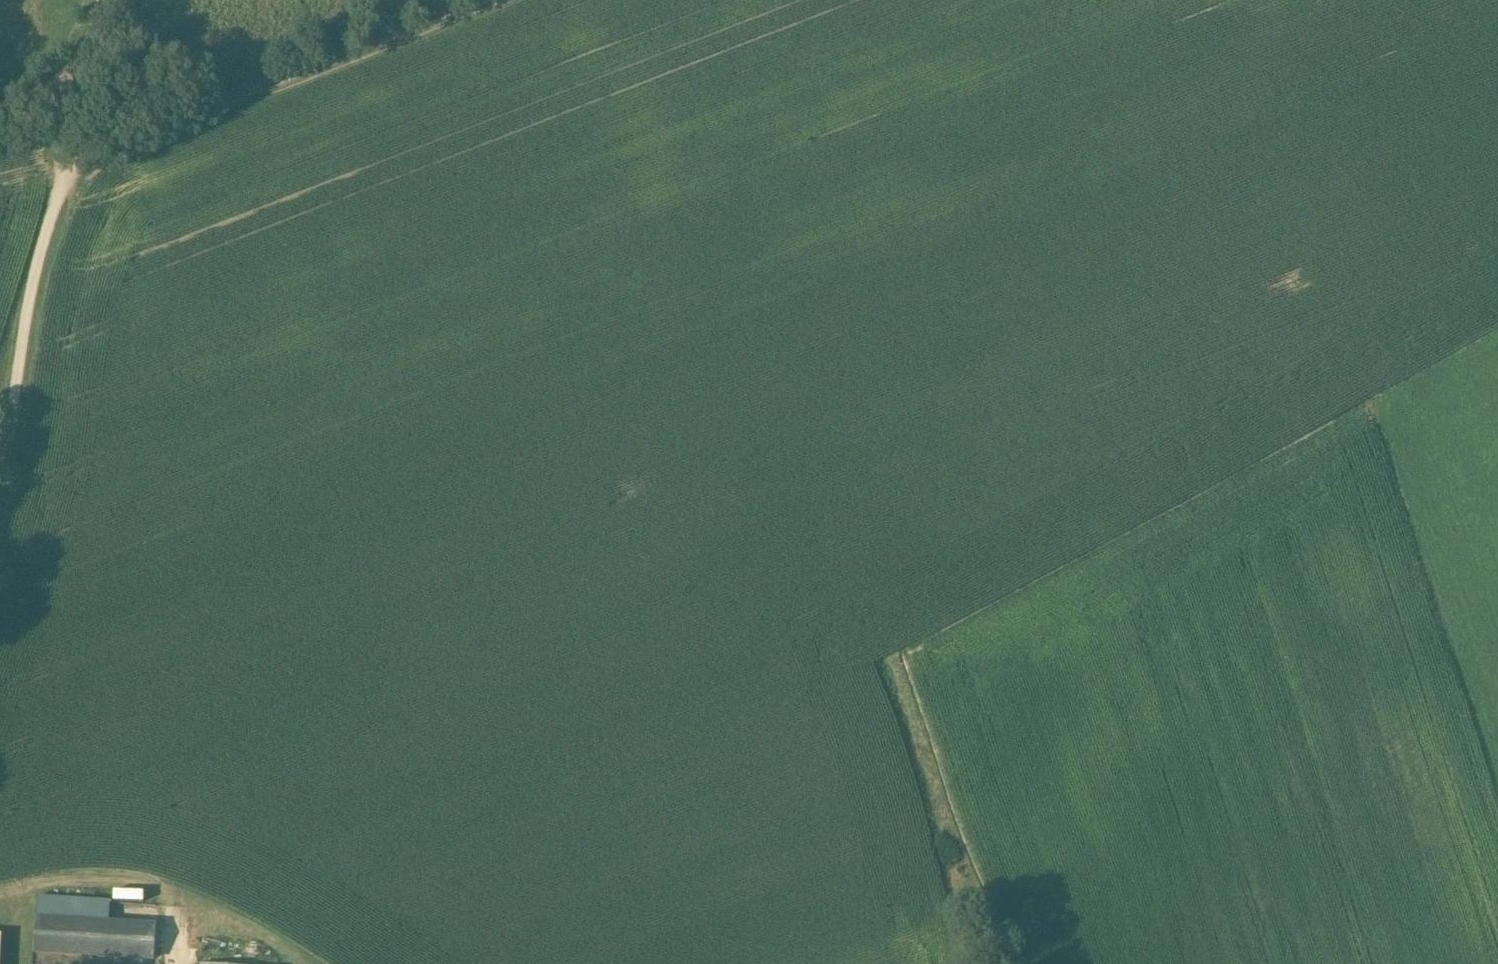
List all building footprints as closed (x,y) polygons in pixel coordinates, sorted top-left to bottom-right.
[(152,923),(35,917),(33,951),(150,957),(152,923)]
